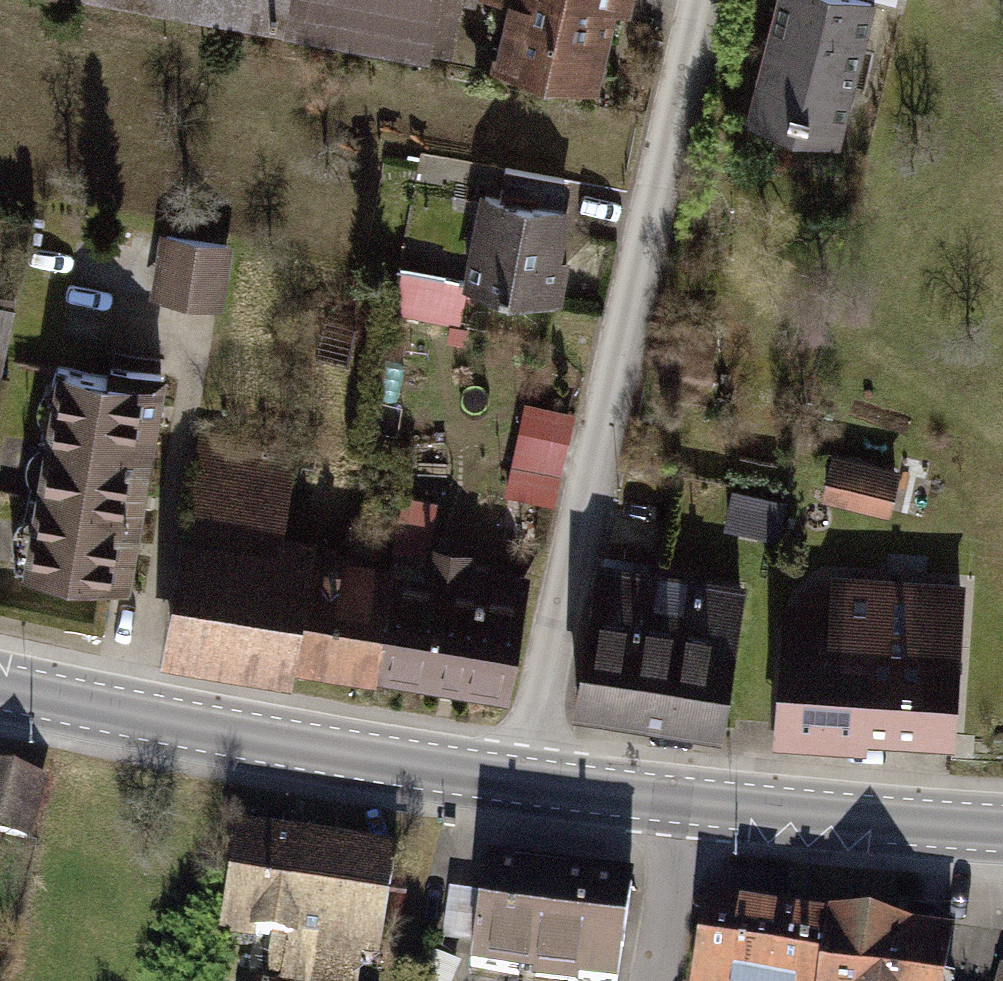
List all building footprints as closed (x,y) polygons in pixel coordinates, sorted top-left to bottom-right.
[(434,43),(441,0),(178,0),(434,43)] [(630,0),(481,0),(480,4),(505,7),(493,74),(612,99),(630,0)] [(867,0),(774,0),(745,124),(840,150),(873,2),(867,0)] [(577,205),(476,188),(460,282),(561,299),(577,205)] [(228,241),(154,230),(144,292),(218,303),(228,241)] [(0,299),(0,389),(3,390),(21,304),(0,299)] [(162,379),(47,361),(14,567),(129,585),(162,379)] [(567,431),(525,420),(513,465),(555,476),(567,431)] [(299,445),(198,427),(157,657),(289,681),(293,655),(312,548),(314,539),(284,533),(299,445)] [(900,468),(829,451),(822,496),(890,513),(900,468)] [(422,567),(400,563),(381,671),(509,693),(532,562),(426,544),(422,567)] [(400,563),(312,548),(293,655),(381,671),(400,563)] [(740,573),(594,556),(575,711),(721,729),(740,573)] [(830,616),(783,614),(778,725),(955,732),(962,582),(886,579),(832,577),(830,616)] [(0,769),(0,840),(31,848),(46,779),(0,769)] [(398,844),(236,823),(220,946),(378,969),(398,844)] [(488,861),(474,970),(551,980),(615,980),(632,880),(488,861)] [(702,894),(690,980),(817,980),(826,912),(702,894)] [(826,912),(817,980),(949,980),(957,930),(826,912)]
